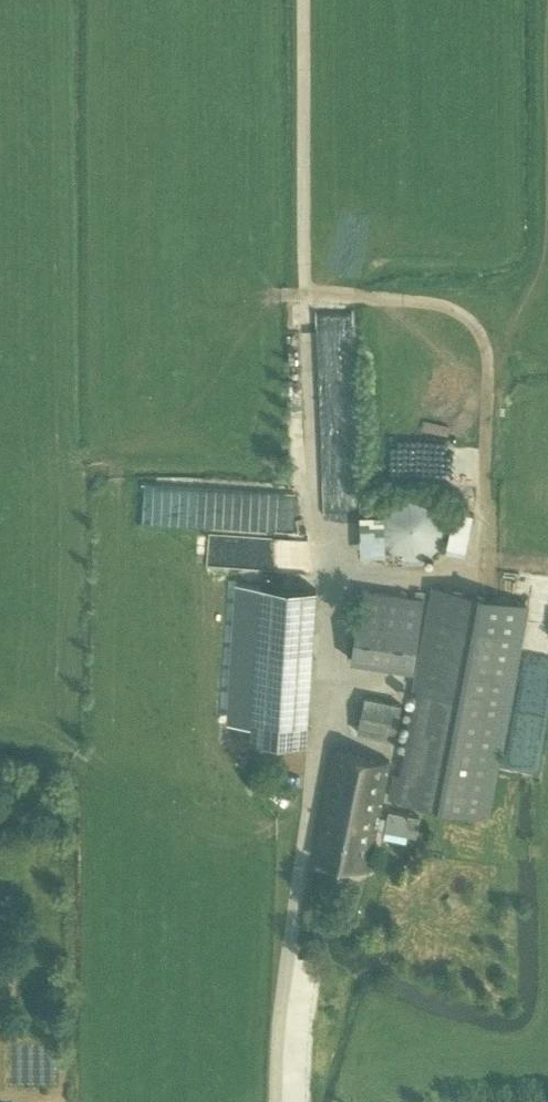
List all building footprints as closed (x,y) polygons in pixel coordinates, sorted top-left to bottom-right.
[(429,499),(424,497),(416,495),(409,495),(403,497),(397,499),(391,504),(387,508),(384,514),(382,520),(381,528),(382,533),(384,540),(388,547),(391,551),(398,555),(405,558),(411,559),(417,559),(424,558),(429,556),(433,553),(438,548),(442,543),(445,536),(446,526),(444,519),(442,513),(438,506),(433,502),(429,499)] [(252,720),(261,586),(256,585),(230,584),(221,718),(252,720)] [(306,745),(315,612),(317,590),(261,586),(252,720),(250,741),(306,745)] [(436,586),(396,798),(463,811),(481,815),(485,815),(502,725),(520,633),(526,603),(436,586)] [(414,669),(425,598),(363,590),(352,661),(414,669)] [(394,739),(401,704),(365,697),(358,732),(394,739)] [(379,817),(390,761),(334,748),(313,856),(369,869),(376,829),(417,837),(421,818),(389,811),(388,818),(379,817)]
